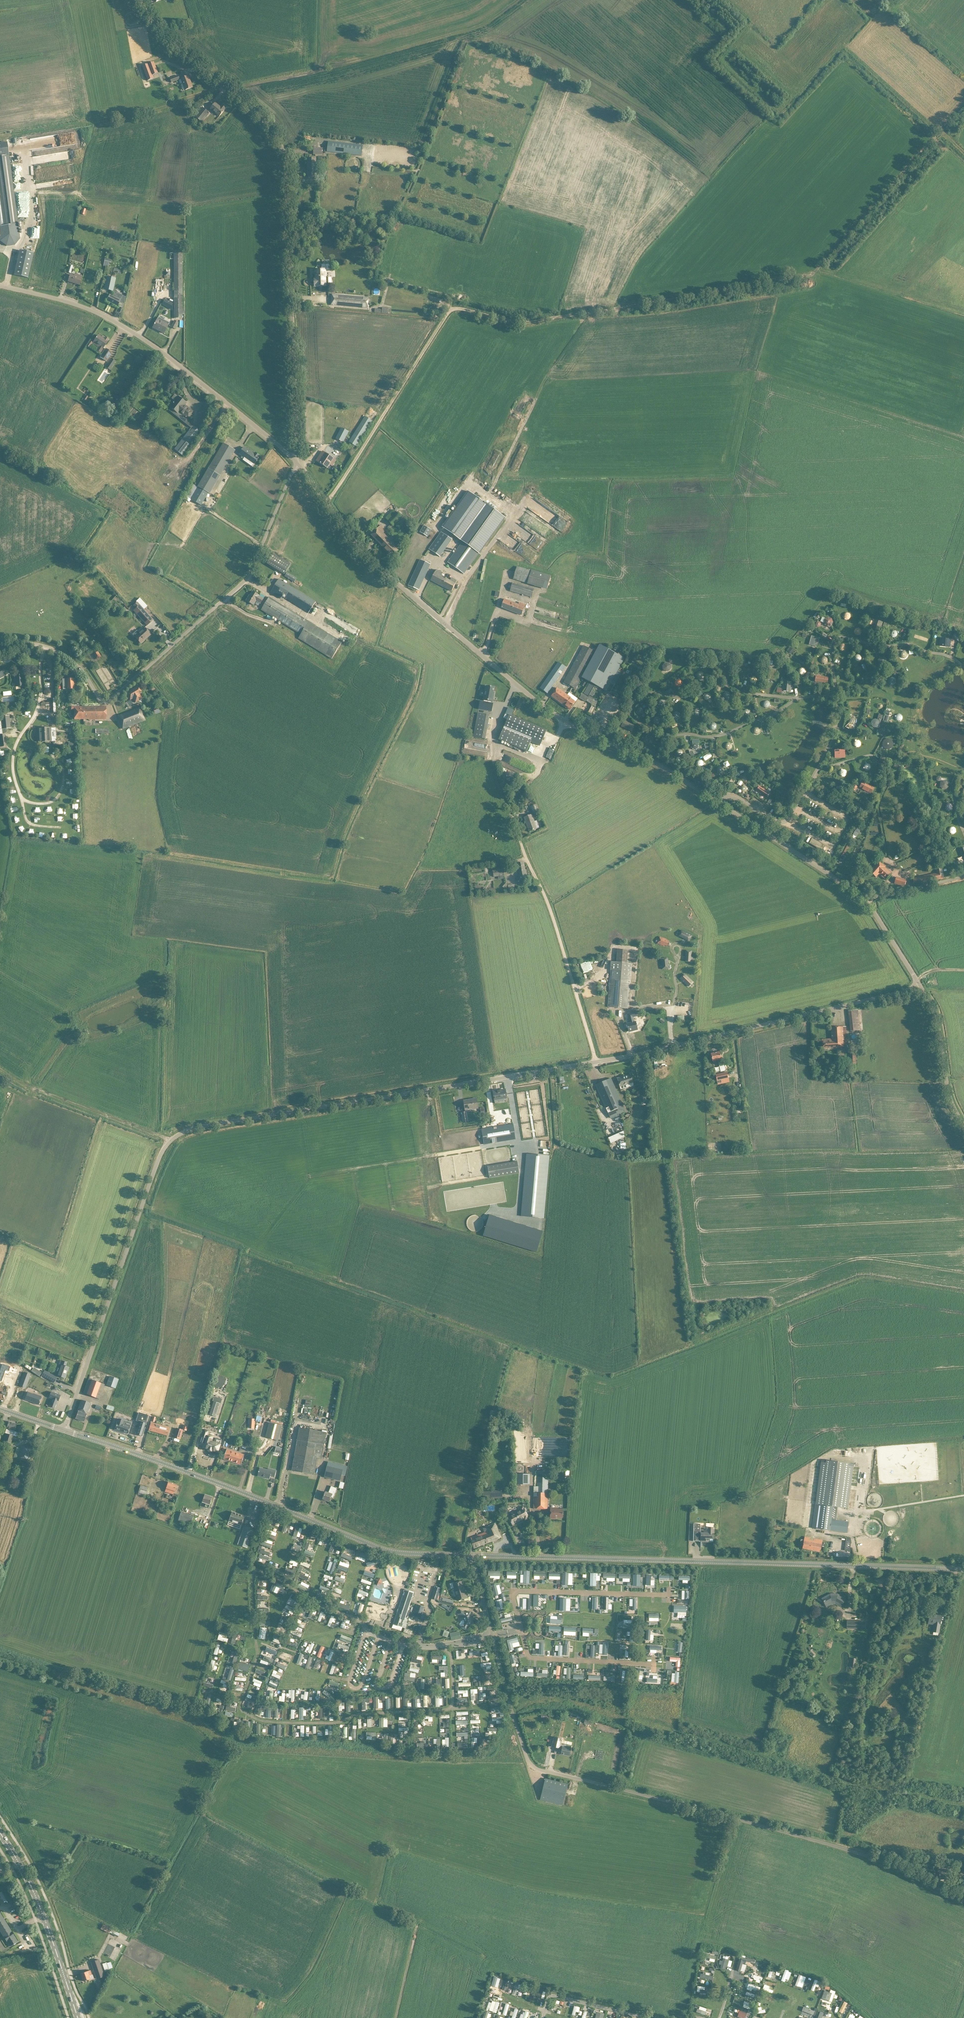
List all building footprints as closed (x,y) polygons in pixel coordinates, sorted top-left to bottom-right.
[(154,62),(142,66),(148,81),(154,79),(151,72),(157,70),(154,62)] [(193,87),(189,76),(181,79),(183,84),(182,84),(181,86),(182,89),(184,90),(185,89),(185,90),(193,87)] [(210,109),(219,117),(224,111),(224,110),(225,109),(222,106),(221,108),(215,103),(210,109)] [(210,114),(202,108),(194,117),(202,123),(210,114)] [(362,156),(363,145),(328,141),(327,152),(362,156)] [(6,246),(15,245),(20,239),(18,224),(14,193),(9,156),(7,142),(0,143),(0,241),(6,246)] [(316,178),(316,158),(307,159),(307,168),(308,168),(308,178),(316,178)] [(14,275),(28,278),(33,253),(20,250),(14,275)] [(322,270),(319,270),(316,271),(316,281),(315,281),(315,286),(329,285),(328,277),(326,277),(326,265),(321,265),(322,270)] [(79,285),(81,280),(82,276),(74,274),(74,275),(70,274),(68,281),(79,285)] [(104,289),(111,291),(114,277),(106,276),(104,289)] [(115,292),(113,296),(110,294),(106,301),(117,307),(121,300),(123,296),(115,292)] [(369,309),(370,298),(332,294),(331,305),(369,309)] [(162,305),(172,310),(172,304),(164,300),(162,305)] [(160,331),(164,334),(168,325),(168,324),(169,323),(158,317),(153,328),(157,330),(157,329),(160,330),(160,331)] [(102,338),(98,335),(96,338),(96,337),(95,338),(96,339),(93,343),(99,347),(97,350),(100,353),(102,350),(107,342),(109,340),(105,337),(104,340),(101,338),(102,338)] [(107,361),(112,353),(106,349),(100,357),(107,361)] [(116,361),(111,359),(106,367),(110,370),(116,361)] [(179,397),(170,407),(179,414),(180,413),(185,417),(182,421),(188,425),(189,424),(186,422),(191,416),(194,412),(185,405),(181,402),(182,400),(179,397)] [(372,420),(365,416),(349,441),(356,446),(372,420)] [(193,426),(192,427),(189,424),(188,425),(191,428),(175,449),(182,455),(201,432),(193,426)] [(349,431),(341,427),(335,438),(343,442),(349,431)] [(213,488),(236,450),(223,443),(198,486),(194,483),(193,484),(208,493),(210,494),(210,493),(208,492),(211,487),(213,488)] [(252,467),(255,463),(258,459),(259,458),(258,458),(259,458),(259,457),(260,456),(255,453),(254,454),(244,447),(239,455),(244,458),(243,460),(252,467)] [(327,468),(330,464),(334,459),(323,451),(317,461),(327,468)] [(208,493),(193,484),(186,496),(191,499),(201,506),(208,493)] [(505,518),(469,491),(442,527),(463,542),(479,554),(505,518)] [(438,504),(442,507),(451,495),(446,492),(438,504)] [(168,516),(172,509),(165,505),(161,512),(168,516)] [(535,514),(559,530),(564,523),(540,506),(535,514)] [(400,517),(393,511),(385,519),(392,526),(400,517)] [(527,525),(533,532),(540,525),(534,519),(527,525)] [(427,536),(431,530),(424,525),(420,532),(427,536)] [(513,535),(532,546),(535,541),(531,539),(534,533),(522,525),(520,527),(518,526),(513,535)] [(392,556),(396,553),(398,551),(393,546),(395,545),(383,534),(386,531),(380,526),(371,535),(392,556)] [(544,534),(546,528),(539,526),(537,533),(541,535),(541,533),(544,534)] [(450,542),(452,540),(441,532),(439,535),(429,549),(440,557),(442,553),(436,549),(444,538),(450,542)] [(463,542),(448,563),(464,574),(479,554),(463,542)] [(267,564),(284,574),(291,564),(273,553),(267,564)] [(419,590),(430,565),(430,564),(420,559),(408,586),(419,590)] [(547,589),(551,575),(517,566),(513,579),(547,589)] [(443,586),(446,580),(441,577),(443,573),(436,570),(431,580),(443,586)] [(287,572),(285,576),(294,582),(297,578),(287,572)] [(452,591),(457,581),(457,580),(452,578),(450,581),(446,580),(443,586),(452,591)] [(309,612),(316,602),(279,579),(270,592),(281,599),(283,595),(286,596),(285,598),(309,612)] [(510,591),(527,596),(532,597),(534,589),(513,583),(510,591)] [(249,597),(246,601),(253,605),(256,601),(260,604),(264,598),(253,592),(249,597)] [(298,638),(331,658),(332,659),(342,642),(269,597),(261,610),(265,612),(301,634),(298,638)] [(501,607),(511,611),(514,603),(504,599),(501,607)] [(153,620),(150,616),(137,602),(133,606),(136,609),(134,611),(144,622),(147,626),(153,620)] [(514,603),(511,611),(521,615),(525,605),(519,602),(518,604),(514,603)] [(822,617),(820,621),(823,623),(824,622),(825,625),(828,627),(831,625),(833,622),(831,619),(828,618),(825,619),(822,617)] [(874,619),(871,628),(879,630),(882,622),(874,619)] [(143,639),(150,634),(144,628),(139,633),(140,633),(135,637),(140,643),(144,640),(143,639)] [(811,636),(809,645),(816,647),(817,643),(817,642),(818,642),(819,638),(811,636)] [(951,639),(941,638),(941,645),(946,645),(946,646),(950,647),(951,639)] [(564,683),(575,689),(595,652),(584,646),(564,683)] [(584,675),(583,676),(584,677),(584,678),(585,679),(590,682),(586,689),(584,694),(589,696),(590,695),(593,696),(593,695),(595,693),(592,691),(594,687),(595,687),(596,687),(596,688),(597,688),(598,688),(599,687),(606,691),(616,674),(619,676),(620,676),(621,673),(617,671),(623,660),(624,658),(623,657),(617,655),(616,654),(604,647),(603,647),(602,647),(600,647),(599,647),(598,648),(584,673),(584,675)] [(885,665),(887,663),(887,659),(884,657),(884,656),(884,655),(884,654),(883,653),(879,654),(879,655),(879,657),(880,657),(878,660),(878,664),(881,666),(885,665)] [(547,693),(550,689),(566,667),(559,662),(540,688),(547,693)] [(767,680),(768,680),(773,680),(774,680),(774,681),(775,681),(776,682),(777,681),(778,681),(779,679),(779,678),(780,677),(780,676),(780,674),(780,673),(780,672),(779,671),(778,670),(777,669),(776,669),(775,670),(770,669),(769,669),(769,668),(768,668),(767,667),(766,668),(765,669),(765,670),(764,672),(764,673),(763,674),(763,676),(764,677),(764,679),(765,680),(766,680),(767,680)] [(750,678),(750,679),(750,680),(750,681),(750,682),(751,683),(752,683),(753,684),(754,684),(755,683),(756,682),(757,682),(757,681),(757,680),(757,679),(757,678),(756,677),(755,677),(755,676),(754,676),(753,676),(752,676),(751,673),(749,674),(748,676),(749,678),(750,678)] [(24,686),(23,674),(15,674),(16,687),(24,686)] [(142,698),(140,694),(142,693),(138,686),(126,693),(130,700),(125,703),(128,708),(134,706),(132,703),(130,700),(133,699),(134,701),(135,703),(142,698)] [(494,687),(486,686),(483,700),(492,702),(494,692),(493,692),(494,687)] [(561,704),(567,695),(557,688),(551,696),(561,704)] [(572,695),(569,693),(567,695),(561,704),(570,710),(575,702),(570,698),(572,695)] [(583,693),(579,698),(585,702),(586,701),(588,697),(583,693)] [(588,697),(586,701),(592,705),(595,707),(598,703),(597,703),(588,697)] [(492,703),(480,701),(479,709),(492,711),(492,707),(491,707),(492,703)] [(71,707),(71,710),(74,710),(74,719),(79,719),(83,719),(83,707),(71,707)] [(106,707),(83,707),(83,719),(88,719),(88,720),(106,720),(106,707)] [(120,716),(121,719),(119,720),(122,729),(145,720),(141,711),(140,712),(138,708),(128,713),(123,715),(120,716)] [(750,712),(750,711),(749,710),(748,709),(747,709),(746,709),(745,709),(744,709),(743,710),(742,711),(742,712),(742,713),(742,714),(742,715),(743,716),(744,717),(745,717),(746,717),(747,717),(748,717),(749,716),(749,715),(750,714),(750,713),(750,712)] [(490,715),(485,714),(478,713),(473,737),(485,739),(490,715)] [(504,718),(507,719),(499,740),(527,751),(531,742),(540,746),(546,731),(505,714),(504,718)] [(872,722),(871,723),(872,725),(873,727),(875,727),(878,728),(882,715),(879,714),(877,721),(875,720),(873,720),(872,722)] [(9,716),(0,717),(2,729),(10,728),(9,716)] [(849,724),(846,727),(849,729),(854,729),(853,725),(854,725),(854,724),(855,723),(855,722),(856,722),(856,721),(855,720),(855,719),(854,718),(853,718),(852,717),(851,717),(851,718),(850,717),(849,718),(849,719),(848,720),(848,722),(848,723),(849,723),(849,724)] [(632,731),(635,725),(624,720),(621,726),(632,731)] [(52,728),(38,729),(38,742),(52,742),(52,728)] [(650,734),(646,732),(642,740),(646,742),(648,739),(652,741),(654,736),(650,734)] [(865,783),(862,781),(859,787),(862,789),(868,792),(871,793),(874,788),(871,786),(865,783)] [(949,783),(946,781),(943,781),(940,783),(940,786),(942,789),(946,789),(948,787),(949,783)] [(770,793),(759,786),(756,791),(767,798),(770,793)] [(533,814),(539,812),(536,804),(536,805),(534,801),(529,803),(531,806),(530,807),(533,814)] [(529,832),(537,829),(539,828),(537,821),(535,822),(532,815),(524,817),(529,832)] [(812,838),(809,843),(822,851),(825,846),(812,838)] [(885,867),(885,866),(879,860),(869,871),(876,877),(879,874),(885,879),(891,873),(885,867)] [(518,881),(523,880),(527,879),(526,870),(525,870),(524,863),(517,864),(520,877),(517,877),(518,881)] [(493,870),(494,877),(504,875),(502,866),(495,867),(495,870),(493,870)] [(943,878),(942,873),(941,868),(936,870),(937,873),(912,878),(914,884),(943,878)] [(904,887),(906,880),(896,877),(894,883),(904,887)] [(689,941),(692,935),(681,930),(679,933),(679,934),(678,936),(688,941),(689,941)] [(660,937),(658,944),(665,946),(665,945),(668,946),(670,942),(667,940),(660,937)] [(616,962),(611,961),(608,1007),(629,1009),(632,963),(627,963),(628,950),(617,949),(616,962)] [(685,974),(680,978),(689,986),(693,982),(685,974)] [(858,1010),(848,1011),(850,1031),(860,1030),(858,1010)] [(630,1023),(627,1024),(629,1031),(633,1030),(633,1031),(638,1030),(637,1027),(641,1026),(640,1023),(640,1022),(639,1022),(638,1022),(636,1022),(634,1022),(633,1017),(638,1016),(637,1011),(629,1013),(630,1018),(629,1018),(630,1023)] [(822,1039),(822,1044),(822,1048),(847,1047),(846,1027),(831,1027),(831,1039),(822,1039)] [(711,1054),(712,1059),(713,1061),(718,1060),(720,1072),(726,1071),(724,1063),(722,1064),(720,1052),(711,1054)] [(717,1081),(729,1078),(727,1072),(715,1074),(717,1081)] [(622,1076),(617,1078),(618,1083),(620,1087),(621,1090),(630,1087),(631,1087),(633,1086),(634,1084),(633,1083),(632,1080),(631,1075),(622,1077),(622,1076)] [(596,1085),(610,1118),(625,1111),(611,1079),(596,1085)] [(510,1088),(512,1101),(528,1099),(527,1086),(510,1088)] [(493,1092),(494,1097),(494,1100),(507,1098),(505,1090),(493,1092)] [(464,1101),(465,1106),(465,1110),(478,1108),(476,1098),(471,1099),(471,1100),(464,1101)] [(533,1099),(513,1102),(518,1138),(529,1136),(529,1133),(537,1132),(533,1099)] [(484,1144),(499,1142),(500,1144),(502,1144),(501,1142),(515,1139),(512,1124),(481,1129),(480,1129),(483,1145),(484,1144)] [(526,1154),(521,1216),(544,1218),(549,1156),(526,1154)] [(519,1173),(517,1161),(487,1166),(489,1178),(490,1178),(519,1173)] [(543,1232),(489,1215),(483,1235),(537,1252),(543,1232)] [(66,1366),(65,1366),(66,1362),(62,1361),(61,1364),(57,1375),(60,1376),(64,1378),(67,1371),(69,1367),(66,1367),(66,1366)] [(1,1381),(4,1374),(5,1373),(8,1374),(10,1367),(5,1365),(2,1364),(0,1371),(0,1381),(1,1381)] [(42,1373),(34,1367),(31,1371),(39,1377),(42,1373)] [(44,1371),(42,1376),(54,1383),(57,1377),(44,1371)] [(218,1375),(214,1385),(219,1387),(222,1388),(226,1377),(218,1375)] [(115,1388),(118,1379),(109,1376),(106,1385),(115,1388)] [(28,1381),(22,1379),(19,1386),(25,1388),(28,1381)] [(104,1384),(89,1379),(83,1393),(99,1399),(104,1384)] [(28,1392),(25,1399),(33,1402),(33,1403),(39,1405),(42,1397),(33,1393),(33,1394),(28,1392)] [(60,1395),(51,1392),(54,1393),(52,1399),(53,1399),(50,1406),(54,1408),(57,1401),(58,1401),(60,1395)] [(214,1397),(209,1414),(216,1417),(222,1399),(214,1397)] [(84,1421),(90,1403),(81,1400),(77,1411),(78,1411),(75,1418),(84,1421)] [(139,1422),(135,1434),(142,1436),(146,1424),(146,1423),(148,1417),(138,1414),(136,1421),(139,1422)] [(118,1419),(115,1429),(128,1434),(131,1423),(118,1419)] [(5,1442),(11,1444),(17,1424),(9,1421),(5,1433),(6,1433),(3,1441),(5,1442)] [(167,1435),(169,1431),(169,1428),(151,1422),(148,1430),(167,1435)] [(282,1426),(269,1422),(266,1437),(278,1441),(282,1426)] [(292,1471),(314,1474),(317,1457),(322,1458),(326,1432),(299,1428),(292,1471)] [(183,1430),(177,1429),(176,1434),(174,1434),(173,1437),(180,1439),(183,1430)] [(207,1436),(203,1447),(209,1449),(208,1449),(212,1451),(212,1450),(218,1452),(218,1450),(219,1450),(220,1448),(219,1448),(220,1444),(211,1442),(212,1438),(207,1436)] [(28,1462),(32,1452),(33,1447),(25,1444),(24,1447),(21,1446),(20,1448),(17,1447),(13,1457),(28,1462)] [(241,1465),(243,1460),(244,1455),(227,1449),(224,1459),(241,1465)] [(821,1462),(815,1504),(833,1507),(848,1509),(853,1466),(849,1466),(849,1463),(826,1460),(825,1463),(821,1462)] [(328,1461),(326,1472),(325,1477),(340,1480),(341,1475),(346,1476),(348,1466),(328,1461)] [(0,1468),(6,1470),(10,1471),(12,1466),(8,1465),(1,1463),(0,1468)] [(260,1468),(259,1471),(258,1476),(263,1477),(263,1476),(270,1478),(270,1479),(271,1476),(275,1477),(276,1471),(268,1468),(268,1470),(260,1468)] [(547,1509),(547,1504),(548,1471),(537,1471),(537,1486),(534,1486),(534,1504),(533,1509),(547,1509)] [(530,1474),(515,1474),(515,1484),(522,1484),(530,1484),(530,1474)] [(174,1492),(175,1489),(176,1485),(168,1482),(166,1487),(166,1489),(165,1492),(173,1494),(174,1492)] [(139,1490),(138,1492),(138,1493),(143,1494),(145,1495),(146,1492),(148,1488),(140,1485),(139,1490)] [(329,1501),(331,1497),(333,1498),(337,1488),(331,1486),(329,1493),(326,1492),(323,1499),(329,1501)] [(483,1491),(483,1502),(488,1501),(503,1500),(502,1497),(502,1490),(483,1491)] [(203,1502),(206,1503),(205,1507),(209,1508),(213,1497),(205,1494),(203,1502)] [(529,1518),(527,1513),(524,1508),(523,1507),(520,1508),(521,1510),(514,1514),(508,1517),(509,1519),(509,1520),(509,1521),(510,1522),(511,1522),(512,1524),(519,1521),(524,1518),(525,1520),(529,1518)] [(563,1517),(563,1512),(563,1509),(551,1509),(551,1508),(550,1518),(556,1518),(556,1517),(563,1517)] [(191,1525),(192,1521),(194,1516),(181,1512),(178,1521),(191,1525)] [(232,1512),(229,1521),(242,1525),(245,1516),(232,1512)] [(463,1517),(459,1517),(459,1521),(445,1521),(445,1529),(459,1529),(459,1523),(463,1523),(463,1517)] [(501,1537),(499,1533),(495,1523),(483,1528),(486,1534),(476,1538),(475,1536),(471,1538),(472,1540),(471,1540),(472,1543),(474,1548),(501,1537)] [(713,1542),(713,1537),(713,1533),(713,1527),(709,1527),(708,1533),(700,1533),(701,1524),(694,1524),(693,1541),(701,1541),(701,1542),(713,1542)] [(254,1529),(245,1526),(238,1545),(247,1548),(254,1529)] [(300,1539),(301,1534),(298,1534),(299,1528),(292,1526),(291,1535),(297,1536),(297,1538),(300,1539)] [(805,1537),(802,1548),(820,1552),(822,1540),(814,1538),(813,1541),(809,1540),(809,1538),(805,1537)] [(332,1546),(335,1547),(336,1544),(330,1541),(326,1552),(329,1553),(332,1546)] [(299,1560),(297,1564),(305,1568),(308,1564),(299,1560)] [(587,1585),(597,1585),(597,1575),(595,1574),(595,1572),(587,1572),(587,1585)] [(675,1575),(675,1580),(680,1580),(679,1583),(686,1583),(687,1576),(675,1575)] [(297,1587),(306,1590),(308,1585),(299,1581),(297,1587)] [(462,1581),(454,1583),(457,1596),(456,1596),(457,1600),(467,1598),(465,1590),(464,1590),(463,1588),(464,1588),(462,1581)] [(275,1593),(279,1585),(271,1582),(267,1590),(275,1593)] [(431,1598),(437,1600),(441,1588),(435,1587),(431,1598)] [(359,1594),(364,1597),(366,1593),(357,1588),(354,1596),(358,1597),(359,1594)] [(406,1628),(407,1624),(408,1620),(405,1619),(406,1617),(408,1618),(410,1613),(407,1612),(413,1596),(414,1592),(405,1589),(404,1590),(403,1591),(404,1592),(393,1624),(405,1628),(406,1628)] [(288,1594),(281,1610),(288,1613),(295,1597),(288,1594)] [(840,1607),(842,1603),(845,1599),(837,1594),(836,1596),(831,1596),(830,1594),(824,1598),(825,1600),(823,1601),(826,1607),(832,1604),(835,1604),(840,1607)] [(498,1598),(492,1600),(495,1610),(501,1608),(498,1598)] [(340,1608),(345,1610),(349,1601),(344,1599),(340,1608)] [(361,1610),(362,1603),(353,1602),(352,1609),(361,1610)] [(413,1616),(421,1618),(425,1607),(417,1604),(413,1616)] [(683,1605),(670,1605),(670,1612),(674,1612),(674,1615),(683,1615),(683,1605)] [(458,1614),(463,1617),(465,1623),(463,1625),(463,1624),(462,1625),(463,1626),(462,1628),(466,1630),(469,1625),(474,1624),(472,1619),(473,1619),(472,1616),(470,1611),(465,1613),(461,1610),(458,1614)] [(645,1621),(656,1621),(656,1614),(646,1613),(645,1621)] [(330,1621),(332,1622),(334,1616),(329,1614),(325,1624),(328,1625),(330,1621)] [(939,1633),(941,1622),(941,1617),(937,1616),(937,1615),(930,1614),(928,1622),(934,1623),(933,1632),(939,1633)] [(847,1629),(863,1629),(866,1629),(866,1622),(863,1622),(863,1621),(847,1620),(847,1629)] [(461,1639),(459,1631),(450,1633),(452,1640),(455,1639),(456,1640),(461,1639)] [(225,1642),(227,1636),(217,1633),(215,1639),(225,1642)] [(288,1645),(292,1647),(296,1638),(292,1636),(288,1645)] [(512,1649),(511,1647),(517,1646),(515,1637),(504,1639),(506,1651),(512,1649)] [(309,1642),(307,1646),(305,1646),(303,1650),(308,1653),(312,1643),(309,1642)] [(269,1661),(275,1646),(268,1644),(263,1658),(269,1661)] [(317,1658),(322,1646),(318,1645),(314,1656),(317,1658)] [(328,1650),(326,1655),(324,1654),(322,1658),(327,1660),(331,1651),(328,1650)] [(331,1661),(336,1663),(337,1657),(338,1658),(337,1663),(340,1664),(343,1654),(334,1651),(331,1661)] [(482,1661),(486,1660),(485,1651),(478,1653),(479,1657),(482,1656),(482,1661)] [(408,1672),(402,1671),(402,1680),(407,1680),(407,1679),(413,1680),(413,1672),(416,1673),(416,1664),(419,1664),(419,1658),(414,1658),(414,1653),(409,1653),(408,1672)] [(677,1670),(677,1657),(667,1656),(666,1662),(672,1662),(672,1667),(674,1667),(674,1670),(677,1670)] [(206,1670),(210,1671),(211,1668),(214,1669),(215,1666),(211,1665),(213,1660),(209,1659),(206,1670)] [(237,1669),(246,1671),(247,1663),(238,1661),(237,1669)] [(277,1678),(280,1672),(271,1669),(269,1675),(277,1678)] [(676,1681),(677,1671),(669,1671),(668,1681),(676,1681)] [(251,1677),(250,1680),(252,1681),(250,1684),(254,1685),(253,1689),(256,1690),(259,1681),(251,1677)] [(218,1679),(218,1683),(220,1683),(220,1687),(227,1686),(227,1683),(224,1683),(224,1679),(218,1679)] [(265,1683),(273,1688),(275,1683),(268,1679),(265,1683)] [(486,1698),(487,1700),(491,1699),(492,1705),(494,1704),(494,1702),(496,1701),(495,1696),(486,1698)] [(367,1698),(359,1698),(359,1709),(363,1709),(363,1702),(367,1702),(367,1698)] [(329,1717),(329,1707),(321,1708),(321,1717),(329,1717)] [(468,1714),(468,1723),(476,1723),(476,1712),(471,1712),(471,1714),(468,1714)] [(498,1716),(493,1717),(493,1713),(489,1713),(489,1721),(493,1721),(493,1723),(499,1723),(498,1716)] [(376,1717),(376,1727),(385,1727),(385,1722),(390,1722),(390,1719),(385,1720),(385,1717),(376,1717)] [(569,1756),(570,1751),(571,1745),(561,1743),(561,1739),(559,1738),(554,1737),(552,1746),(560,1748),(560,1746),(563,1747),(561,1754),(569,1756)] [(563,1805),(567,1789),(568,1784),(545,1779),(540,1800),(563,1805)] [(940,1876),(940,1879),(946,1878),(946,1873),(947,1873),(947,1871),(947,1868),(938,1868),(938,1872),(940,1872),(940,1875),(940,1876)] [(10,1946),(18,1941),(0,1912),(0,1931),(10,1946)] [(111,1929),(111,1928),(103,1924),(101,1928),(110,1933),(110,1932),(112,1934),(114,1930),(111,1929)] [(110,1951),(101,1950),(101,1954),(106,1954),(106,1959),(113,1959),(114,1951),(110,1950),(110,1951)] [(707,1957),(706,1961),(711,1962),(713,1954),(701,1952),(700,1955),(707,1957)] [(97,1978),(101,1977),(104,1976),(99,1959),(91,1962),(97,1978)] [(107,1963),(107,1962),(102,1964),(105,1972),(109,1970),(109,1969),(113,1967),(110,1961),(107,1963)] [(708,1973),(709,1967),(700,1965),(699,1972),(708,1973)] [(80,1973),(83,1981),(90,1979),(89,1975),(92,1975),(90,1970),(80,1973)] [(752,1982),(757,1983),(759,1976),(750,1974),(749,1977),(753,1979),(752,1982)] [(811,1978),(808,1990),(811,1991),(812,1986),(815,1987),(816,1979),(811,1978)] [(509,1989),(509,1995),(518,1996),(519,1981),(512,1981),(512,1989),(509,1989)] [(531,1996),(541,1998),(543,1991),(533,1989),(531,1996)] [(486,2011),(494,2013),(496,2002),(489,2000),(486,2011)] [(741,2001),(739,2007),(748,2009),(749,2003),(741,2001)] [(573,2010),(576,2011),(577,2006),(571,2005),(569,2014),(572,2015),(573,2010)] [(808,2014),(807,2017),(810,2017),(813,2010),(800,2006),(799,2011),(808,2014)] [(738,2015),(737,2017),(738,2017),(744,2017),(746,2014),(737,2010),(735,2014),(738,2015)]
